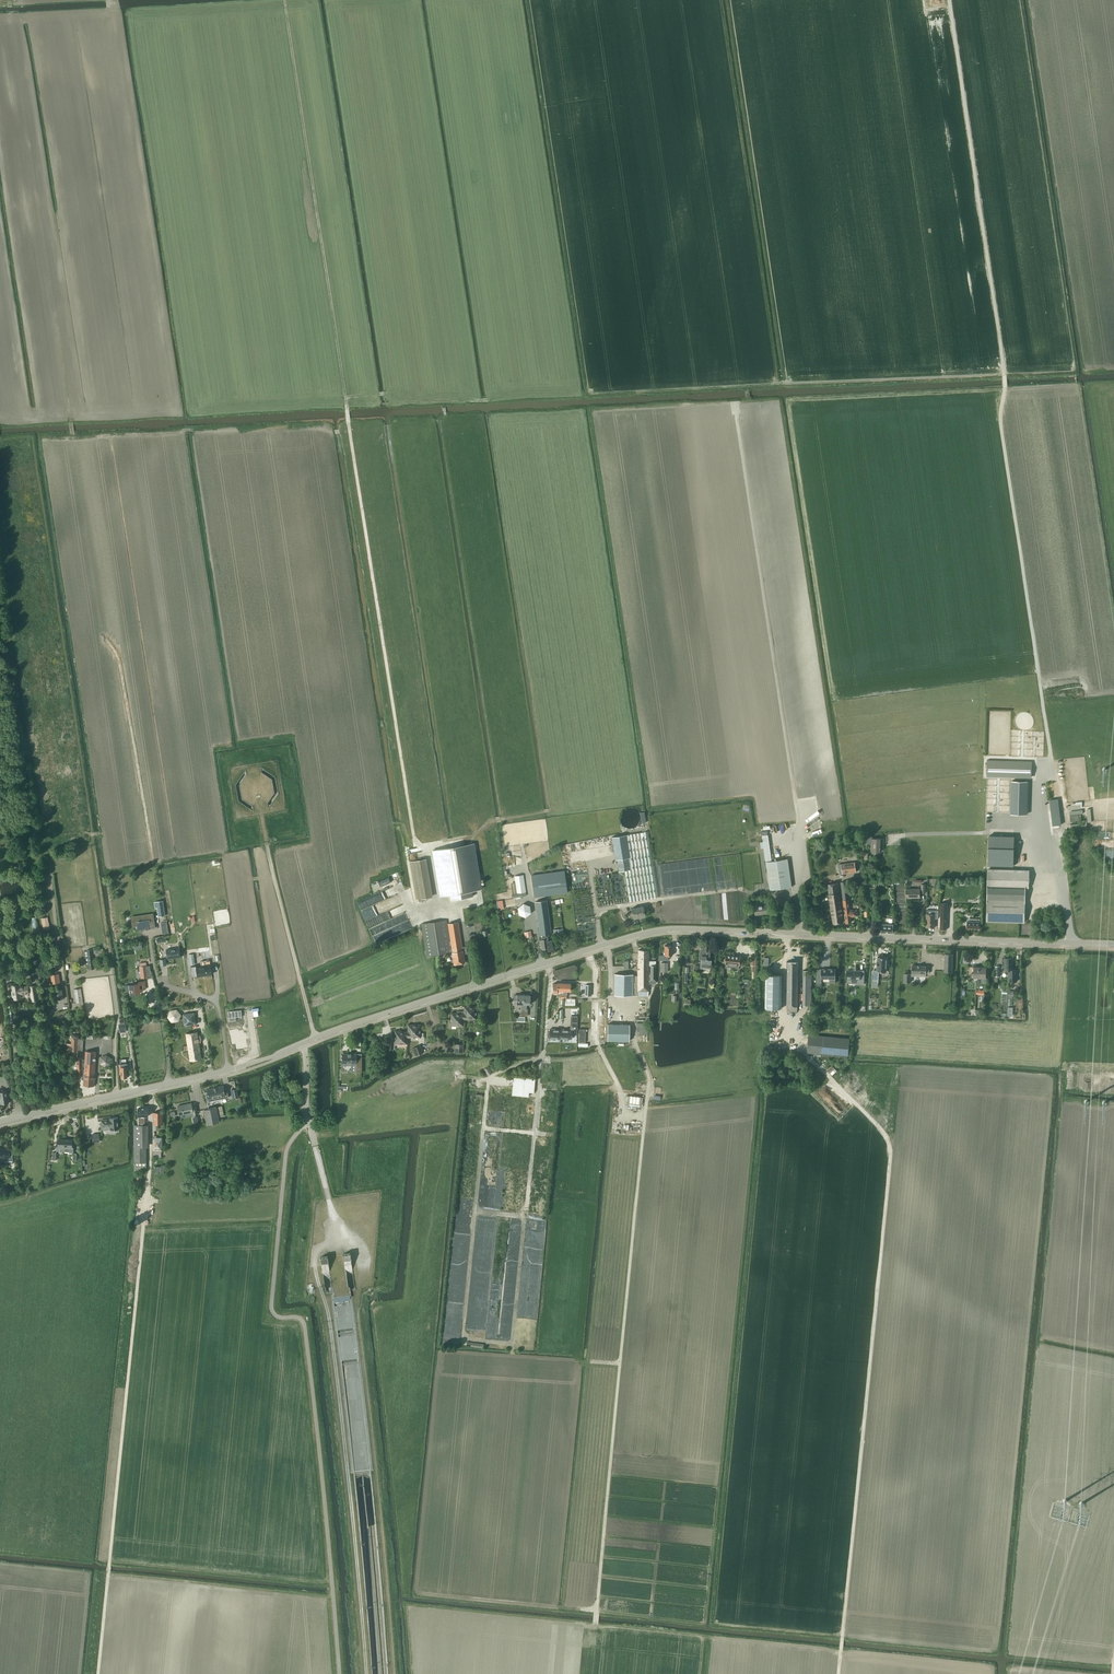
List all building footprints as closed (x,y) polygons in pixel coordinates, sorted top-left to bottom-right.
[(1019,761),(1019,765),(987,764),(987,775),(1031,777),(1032,761),(1019,761)] [(274,793),(267,803),(268,808),(268,809),(278,794),(275,777),(264,769),(260,767),(260,768),(261,773),(271,780),(274,793)] [(253,811),(252,806),(242,799),(240,786),(247,776),(246,771),(245,770),(235,785),(239,801),(254,812),(253,811)] [(1058,799),(1049,800),(1053,826),(1055,825),(1061,825),(1058,799)] [(1081,823),(1070,824),(1071,830),(1072,830),(1087,828),(1086,820),(1081,820),(1081,823)] [(647,831),(626,835),(631,869),(624,870),(629,902),(657,897),(647,831)] [(763,841),(760,841),(761,848),(770,847),(768,834),(762,835),(763,841)] [(626,835),(612,837),(615,860),(617,859),(619,871),(624,870),(631,869),(626,835)] [(989,835),(988,865),(1013,866),(1014,836),(989,835)] [(867,836),(867,844),(870,844),(870,845),(872,845),(871,851),(880,852),(880,847),(883,848),(884,838),(872,838),(872,837),(867,836)] [(473,843),(433,850),(440,896),(449,894),(450,900),(473,896),(472,890),(481,889),(473,843)] [(770,847),(761,848),(764,848),(770,890),(792,887),(788,858),(772,861),(770,847)] [(410,861),(416,900),(430,897),(423,859),(410,861)] [(838,864),(840,874),(856,872),(855,862),(838,864)] [(1029,871),(988,869),(986,921),(1024,923),(1025,887),(1029,887),(1029,871)] [(564,870),(531,875),(534,897),(567,892),(564,870)] [(514,876),(517,893),(512,894),(512,898),(523,896),(522,893),(526,892),(523,874),(514,876)] [(851,917),(858,916),(857,909),(850,910),(849,899),(846,881),(841,882),(846,923),(851,922),(851,917)] [(828,884),(829,894),(839,893),(838,882),(828,884)] [(907,897),(920,897),(920,889),(907,889),(907,897)] [(839,893),(829,894),(833,924),(844,922),(839,893)] [(163,900),(154,902),(155,908),(157,908),(158,916),(165,915),(163,900)] [(546,900),(535,901),(539,935),(542,935),(542,937),(541,937),(541,939),(540,939),(540,942),(541,942),(541,946),(541,949),(547,948),(547,950),(552,949),(551,939),(552,939),(551,935),(548,936),(548,934),(551,934),(551,933),(550,933),(546,900)] [(518,907),(519,914),(525,917),(531,912),(530,906),(523,903),(518,907)] [(755,915),(759,914),(768,913),(767,904),(754,906),(755,915)] [(631,909),(633,917),(640,916),(640,918),(645,917),(643,906),(631,909)] [(926,927),(934,927),(934,918),(938,918),(938,910),(934,910),(926,910),(926,927)] [(153,913),(138,916),(138,921),(136,921),(138,930),(155,927),(153,913)] [(31,917),(33,933),(40,932),(37,916),(31,917)] [(48,922),(47,917),(41,918),(42,924),(43,929),(50,928),(49,922),(48,922)] [(422,923),(427,956),(451,953),(446,919),(422,923)] [(458,922),(447,924),(452,952),(454,964),(465,962),(463,953),(467,953),(466,946),(462,947),(458,922)] [(881,932),(893,933),(893,924),(882,924),(881,932)] [(659,955),(659,960),(668,960),(668,955),(672,955),(672,945),(671,945),(670,944),(669,944),(668,945),(665,945),(664,955),(659,955)] [(700,951),(699,959),(701,959),(700,968),(710,969),(711,960),(709,959),(710,952),(706,951),(707,946),(701,945),(700,951)] [(179,948),(166,949),(168,958),(180,957),(179,948)] [(87,951),(84,951),(86,966),(89,965),(89,969),(94,968),(92,949),(87,950),(87,951)] [(655,980),(656,961),(649,961),(649,949),(638,949),(638,975),(633,975),(633,974),(614,974),(614,995),(648,995),(648,988),(649,965),(650,965),(650,980),(655,980)] [(723,958),(723,962),(725,963),(725,964),(726,964),(726,967),(739,968),(739,965),(740,965),(743,965),(743,960),(741,960),(741,956),(726,954),(726,958),(723,958)] [(945,954),(944,971),(952,972),(953,954),(945,954)] [(871,982),(878,983),(879,971),(886,971),(886,966),(889,966),(889,961),(887,961),(887,957),(877,957),(878,957),(877,961),(877,966),(877,970),(874,970),(874,973),(872,973),(871,982)] [(1005,970),(1008,970),(1013,970),(1013,969),(1013,966),(1013,958),(1004,958),(1004,970),(1005,970)] [(787,1011),(797,1011),(798,961),(788,961),(787,1011)] [(140,966),(139,966),(141,978),(144,977),(148,977),(147,974),(151,973),(150,970),(150,965),(146,965),(146,962),(140,963),(140,966)] [(196,966),(190,966),(191,972),(197,971),(197,976),(211,974),(211,973),(210,965),(210,964),(202,966),(202,967),(201,967),(196,968),(196,966)] [(904,975),(904,982),(910,982),(911,976),(920,976),(920,973),(925,973),(925,976),(926,974),(926,973),(929,973),(929,968),(926,968),(926,966),(924,966),(921,965),(917,965),(912,965),(912,973),(912,974),(911,974),(911,973),(906,973),(904,973),(904,975)] [(974,966),(973,977),(986,978),(986,967),(974,966)] [(821,974),(817,974),(817,983),(817,987),(822,987),(822,983),(822,978),(830,978),(835,978),(835,969),(821,969),(821,974)] [(1013,970),(1008,970),(1008,981),(1014,981),(1017,981),(1016,970),(1017,969),(1013,969),(1013,970)] [(803,1005),(811,1006),(812,975),(808,975),(808,970),(803,970),(803,1005)] [(847,982),(860,982),(860,984),(864,984),(864,977),(864,970),(861,970),(847,970),(847,979),(847,982)] [(58,974),(51,975),(52,983),(59,982),(58,974)] [(765,1008),(782,1008),(782,975),(766,974),(765,1008)] [(828,979),(828,989),(834,988),(834,990),(835,998),(839,998),(838,987),(836,987),(836,979),(835,979),(828,979)] [(139,983),(125,985),(126,991),(130,990),(131,994),(140,992),(140,989),(146,988),(145,980),(138,981),(139,983)] [(560,998),(564,998),(564,983),(557,983),(553,983),(553,993),(557,993),(557,991),(560,991),(560,998)] [(13,991),(11,991),(12,996),(14,996),(14,999),(20,998),(20,994),(30,992),(31,1001),(38,1000),(37,993),(33,994),(32,986),(19,988),(18,984),(12,985),(13,991)] [(75,989),(74,989),(76,1003),(77,1003),(81,1002),(82,1007),(84,1006),(83,1002),(81,988),(75,989)] [(62,989),(54,990),(56,1000),(63,999),(62,989)] [(520,1004),(520,1009),(523,1009),(524,994),(517,994),(517,1000),(513,1000),(513,1004),(520,1004)] [(519,1009),(519,1012),(528,1012),(528,1009),(526,1009),(527,1004),(530,1004),(530,995),(524,994),(523,1009),(520,1009),(519,1009)] [(464,1006),(464,1014),(464,1019),(477,1019),(477,1006),(464,1006)] [(176,1010),(170,1011),(168,1016),(172,1021),(178,1020),(180,1014),(176,1010)] [(241,1010),(228,1011),(229,1021),(236,1020),(235,1017),(242,1016),(241,1010)] [(184,1014),(183,1015),(185,1024),(186,1025),(186,1028),(191,1027),(190,1024),(195,1023),(195,1022),(194,1013),(193,1012),(184,1014)] [(464,1026),(464,1019),(464,1014),(457,1014),(457,1013),(451,1013),(451,1026),(464,1026)] [(408,1024),(408,1032),(408,1037),(421,1037),(421,1024),(408,1024)] [(629,1024),(607,1024),(607,1040),(629,1041),(629,1024)] [(561,1029),(560,1038),(571,1038),(571,1034),(577,1035),(577,1025),(570,1025),(570,1029),(561,1029)] [(548,1032),(548,1037),(549,1037),(549,1038),(560,1038),(561,1029),(550,1029),(549,1032),(548,1032)] [(237,1030),(230,1031),(232,1044),(236,1043),(237,1048),(236,1048),(236,1049),(246,1047),(244,1034),(244,1033),(243,1034),(242,1031),(238,1032),(237,1030)] [(408,1037),(408,1032),(400,1032),(400,1031),(395,1030),(394,1042),(388,1041),(388,1048),(395,1048),(395,1044),(408,1044),(408,1037)] [(186,1033),(190,1060),(201,1058),(197,1031),(186,1033)] [(808,1052),(848,1055),(850,1038),(809,1034),(808,1052)] [(82,1076),(82,1079),(84,1079),(84,1085),(94,1085),(96,1052),(85,1051),(84,1073),(82,1073),(82,1076)] [(342,1054),(342,1065),(356,1065),(356,1072),(361,1072),(362,1072),(362,1055),(361,1055),(357,1055),(357,1054),(351,1054),(351,1053),(350,1053),(350,1054),(348,1054),(348,1053),(348,1054),(342,1054)] [(127,1063),(120,1064),(120,1072),(120,1073),(121,1073),(121,1077),(122,1077),(123,1078),(125,1078),(127,1077),(127,1070),(128,1070),(127,1063)] [(488,1066),(484,1069),(488,1075),(492,1073),(488,1066)] [(512,1095),(528,1096),(529,1092),(534,1093),(535,1079),(514,1076),(512,1095)] [(207,1091),(205,1092),(207,1102),(228,1097),(226,1087),(224,1088),(223,1086),(217,1087),(214,1087),(214,1088),(207,1089),(207,1091)] [(1,1104),(9,1103),(7,1091),(0,1092),(0,1097),(1,1104)] [(628,1105),(640,1107),(640,1104),(642,1104),(643,1097),(628,1095),(627,1102),(629,1102),(628,1105)] [(192,1107),(192,1102),(178,1105),(179,1113),(193,1111),(194,1114),(198,1114),(196,1106),(192,1107)] [(218,1116),(216,1106),(204,1109),(207,1124),(219,1121),(218,1116)] [(144,1108),(138,1108),(138,1125),(144,1124),(144,1116),(148,1116),(148,1108),(144,1108)] [(153,1112),(153,1123),(162,1123),(162,1112),(153,1112)] [(101,1123),(100,1123),(100,1126),(102,1126),(102,1129),(110,1128),(110,1129),(112,1129),(112,1130),(115,1130),(114,1129),(119,1128),(118,1117),(109,1118),(109,1119),(101,1120),(101,1123)] [(56,1142),(56,1150),(65,1151),(65,1139),(58,1138),(58,1142),(56,1142)] [(65,1139),(65,1151),(73,1151),(74,1143),(72,1143),(73,1139),(65,1139)] [(146,1147),(134,1147),(134,1162),(134,1164),(134,1170),(134,1171),(146,1171),(146,1147)] [(0,1149),(0,1158),(5,1158),(5,1161),(13,1160),(12,1152),(9,1152),(9,1149),(0,1149)] [(154,1166),(154,1173),(164,1173),(164,1165),(161,1165),(161,1166),(154,1166)] [(351,1252),(345,1253),(347,1267),(350,1291),(357,1290),(351,1252)] [(343,1366),(355,1473),(371,1471),(358,1364),(358,1363),(358,1361),(359,1360),(356,1336),(356,1333),(355,1332),(355,1329),(352,1306),(351,1301),(350,1291),(345,1253),(328,1255),(333,1293),(334,1303),(335,1308),(338,1331),(338,1334),(338,1335),(339,1338),(341,1363),(343,1362),(343,1365),(343,1366)] [(333,1293),(328,1255),(321,1256),(322,1266),(326,1294),(331,1293),(333,1293)]
